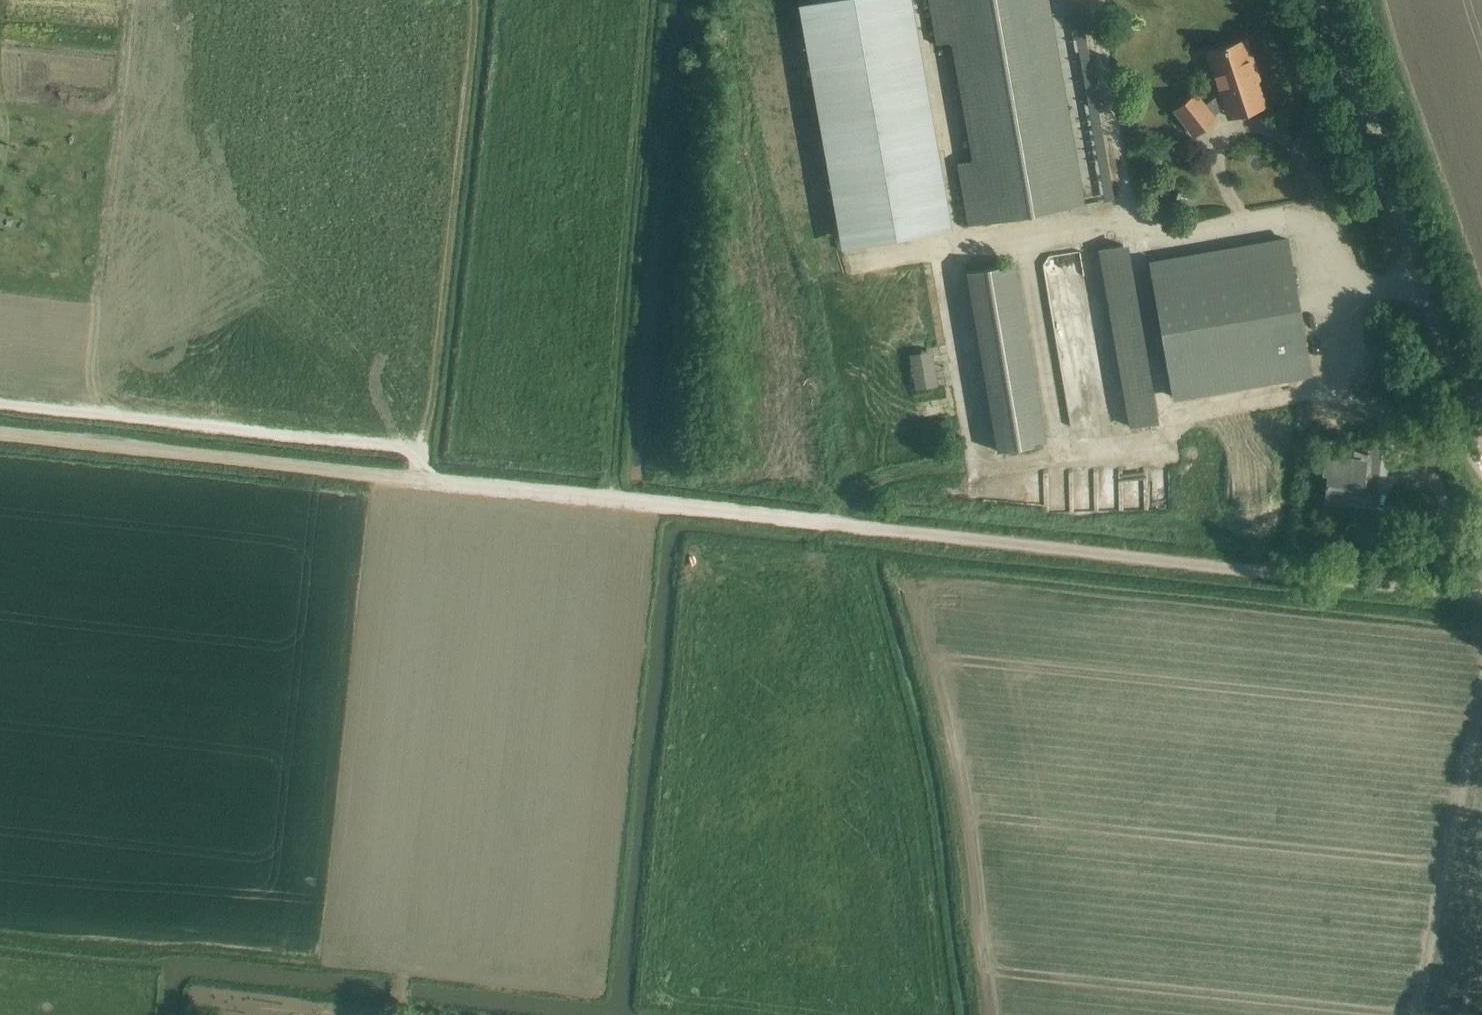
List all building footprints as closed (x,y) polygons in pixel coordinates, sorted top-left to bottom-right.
[(838,241),(948,224),(912,0),(799,0),(838,241)] [(1050,0),(928,0),(936,44),(951,41),(972,161),(957,164),(968,225),(1085,204),(1050,0)] [(1246,40),(1208,52),(1221,94),(1216,96),(1205,105),(1196,94),(1194,92),(1173,111),(1193,136),(1216,118),(1214,114),(1219,111),(1224,108),(1227,117),(1265,104),(1262,96),(1254,72),(1256,71),(1246,40)] [(1288,238),(1269,242),(1149,263),(1173,397),(1312,373),(1288,238)] [(1126,421),(1156,417),(1129,240),(1098,244),(1126,421)] [(966,266),(993,445),(1045,438),(1039,398),(1061,395),(1048,308),(1023,312),(1015,259),(966,266)] [(1048,270),(1048,282),(1082,281),(1081,269),(1048,270)] [(930,347),(908,351),(915,385),(937,381),(930,347)] [(1364,471),(1386,473),(1389,449),(1375,448),(1355,449),(1354,459),(1325,456),(1323,472),(1328,473),(1325,496),(1361,499),(1364,471)]
